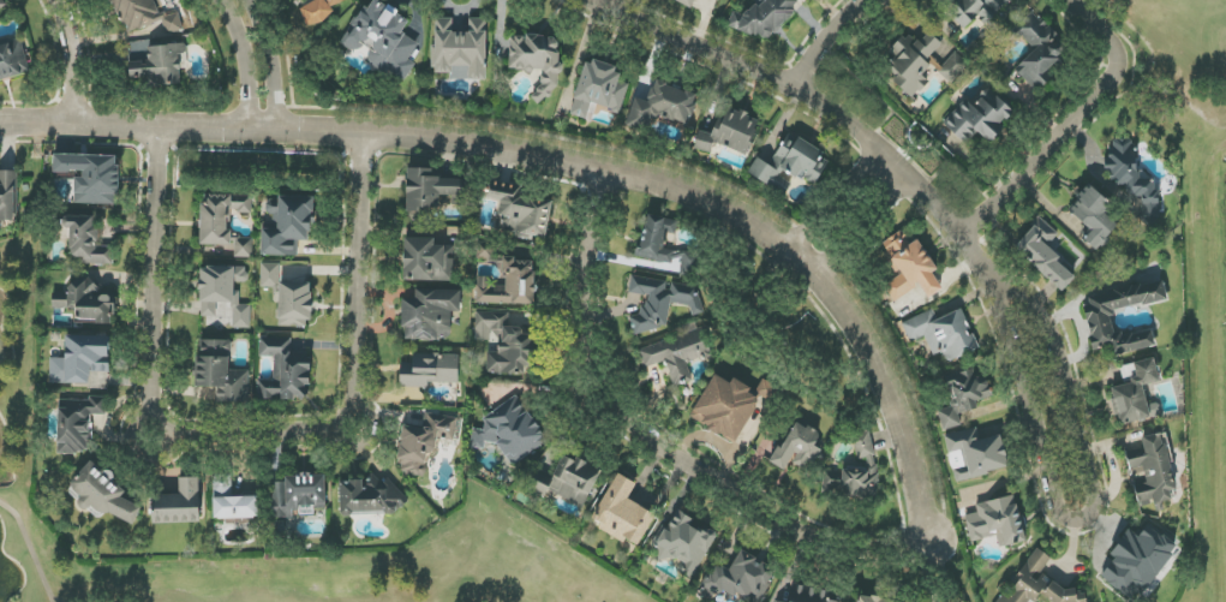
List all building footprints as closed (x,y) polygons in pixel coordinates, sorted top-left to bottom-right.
[(322,0),(300,6),(306,27),(324,21),(339,4),(344,2),(346,0),(322,0)] [(368,57),(365,62),(387,75),(389,72),(405,81),(416,64),(410,60),(419,44),(402,34),(410,20),(377,0),(368,0),(343,42),(368,57)] [(692,9),(696,0),(672,0),(692,9)] [(768,41),(795,13),(799,2),(799,1),(798,0),(754,0),(753,4),(742,16),(733,12),(728,26),(768,41)] [(947,12),(965,29),(979,15),(987,23),(1010,0),(958,0),(947,12)] [(1015,69),(1037,92),(1051,79),(1046,74),(1069,52),(1030,12),(1011,30),(1032,52),(1015,69)] [(178,14),(162,19),(167,35),(183,30),(178,14)] [(435,73),(450,74),(450,80),(486,81),(487,19),(470,18),(469,33),(453,33),(453,19),(436,18),(435,73)] [(951,84),(968,65),(937,36),(926,47),(909,31),(884,59),(900,74),(893,81),(912,99),(929,81),(922,75),(931,65),(951,84)] [(509,70),(538,73),(536,101),(555,102),(560,38),(511,35),(509,70)] [(31,73),(22,40),(0,45),(0,81),(31,73)] [(184,84),(182,45),(147,46),(148,62),(129,63),(130,78),(150,77),(150,85),(184,84)] [(628,84),(616,81),(620,69),(586,59),(570,115),(587,120),(592,105),(621,113),(628,84)] [(647,101),(636,97),(628,121),(651,129),(657,114),(688,125),(699,96),(655,80),(647,101)] [(990,144),(1005,130),(1001,126),(1014,113),(986,84),(944,125),(964,145),(978,131),(990,144)] [(711,154),(715,143),(747,155),(761,121),(725,107),(714,136),(701,131),(694,148),(711,154)] [(748,174),(785,196),(795,179),(813,189),(831,159),(788,134),(770,165),(757,157),(748,174)] [(1141,196),(1142,223),(1158,223),(1157,175),(1135,175),(1134,141),(1109,141),(1109,172),(1116,172),(1117,186),(1126,186),(1126,196),(1141,196)] [(74,204),(119,205),(120,156),(54,154),(54,173),(75,173),(74,204)] [(441,179),(441,169),(407,169),(407,219),(431,219),(431,208),(440,208),(440,196),(464,196),(464,179),(441,179)] [(17,171),(0,171),(0,221),(17,221),(17,171)] [(1111,206),(1090,186),(1068,209),(1092,232),(1084,240),(1096,251),(1119,226),(1105,213),(1111,206)] [(201,245),(231,245),(231,213),(251,213),(252,196),(202,195),(201,245)] [(636,257),(668,264),(667,270),(689,275),(694,255),(664,248),(668,233),(674,234),(677,221),(647,215),(645,223),(643,223),(636,257)] [(93,217),(68,217),(68,254),(79,254),(79,265),(111,265),(111,247),(100,247),(100,229),(93,229),(93,217)] [(1046,248),(1058,234),(1041,218),(1014,248),(1062,292),(1076,276),(1046,248)] [(943,290),(933,273),(935,272),(910,227),(881,243),(900,277),(884,285),(893,302),(921,286),(927,299),(943,290)] [(453,246),(435,246),(435,238),(405,238),(404,281),(453,281),(453,246)] [(234,257),(250,258),(251,240),(235,239),(234,257)] [(535,305),(536,260),(504,259),(504,286),(490,286),(490,277),(478,277),(477,303),(535,305)] [(280,264),(261,263),(261,287),(279,288),(280,264)] [(201,318),(218,317),(217,303),(226,303),(227,317),(230,317),(230,329),(251,328),(250,305),(238,305),(237,283),(247,283),(247,266),(200,268),(201,318)] [(667,327),(671,303),(690,306),(692,316),(703,314),(697,287),(672,283),(665,282),(632,276),(629,293),(645,296),(642,314),(630,317),(634,335),(667,327)] [(52,317),(113,318),(113,295),(98,295),(98,281),(67,280),(67,293),(53,293),(52,317)] [(1167,301),(1164,281),(1109,290),(1111,298),(1084,302),(1092,350),(1114,347),(1115,354),(1155,348),(1152,329),(1115,336),(1111,310),(1167,301)] [(311,283),(280,282),(279,326),(310,327),(311,283)] [(452,312),(460,313),(461,291),(416,289),(416,300),(404,300),(403,339),(451,340),(452,312)] [(961,310),(937,320),(933,310),(902,323),(911,343),(925,336),(933,356),(943,352),(947,363),(980,349),(974,335),(972,336),(961,310)] [(487,374),(525,374),(525,366),(534,366),(535,335),(522,335),(522,327),(509,327),(510,313),(476,312),(475,341),(498,341),(498,353),(487,352),(487,374)] [(638,348),(644,368),(666,362),(672,386),(692,381),(687,361),(708,356),(702,331),(638,348)] [(50,358),(50,383),(90,384),(90,372),(110,373),(111,336),(66,335),(66,358),(50,358)] [(259,399),(309,400),(310,355),(291,354),(291,339),(260,339),(260,357),(275,358),(275,381),(259,380),(259,399)] [(249,370),(230,370),(230,341),(198,340),(198,388),(219,388),(219,400),(249,400),(249,370)] [(427,384),(459,383),(458,354),(413,355),(414,364),(400,364),(400,388),(428,388),(427,384)] [(1161,415),(1158,403),(1148,405),(1143,386),(1161,382),(1155,358),(1133,363),(1137,381),(1109,387),(1118,425),(1161,415)] [(943,431),(962,426),(959,414),(978,409),(977,402),(990,398),(984,376),(976,379),(973,369),(944,377),(952,407),(938,410),(943,431)] [(737,444),(768,389),(760,384),(756,392),(733,379),(730,383),(715,374),(690,418),(737,444)] [(512,465),(549,441),(541,429),(541,431),(518,395),(485,416),(485,430),(472,429),(471,444),(474,448),(485,449),(485,443),(499,444),(512,465)] [(59,398),(58,453),(90,454),(91,414),(106,415),(106,400),(59,398)] [(458,418),(425,414),(423,429),(404,427),(397,473),(425,477),(428,453),(436,454),(438,438),(455,441),(458,418)] [(821,450),(814,446),(821,435),(797,422),(782,449),(779,447),(770,463),(785,471),(794,454),(814,464),(821,450)] [(956,482),(1010,469),(1001,435),(980,440),(977,427),(944,436),(956,482)] [(856,460),(866,459),(867,469),(831,473),(834,495),(878,490),(871,432),(853,434),(856,460)] [(1161,433),(1141,438),(1144,449),(1126,453),(1130,472),(1143,469),(1146,482),(1134,485),(1139,507),(1157,503),(1157,504),(1177,499),(1161,433)] [(600,470),(563,454),(554,476),(538,470),(529,491),(545,498),(548,492),(585,507),(600,470)] [(142,512),(123,496),(126,491),(111,480),(113,478),(91,460),(68,489),(90,507),(94,502),(128,529),(142,512)] [(656,515),(628,499),(637,484),(618,473),(592,519),(602,525),(600,530),(625,544),(627,540),(638,546),(656,515)] [(199,478),(179,478),(180,495),(153,496),(153,524),(200,522),(199,478)] [(340,480),(341,514),(400,512),(399,478),(340,480)] [(258,496),(213,498),(214,519),(258,518),(258,496)] [(971,542),(997,536),(999,548),(1026,541),(1015,496),(976,505),(978,513),(965,516),(971,542)] [(693,576),(718,536),(677,510),(656,544),(661,547),(657,554),(693,576)] [(1146,592),(1178,548),(1148,525),(1139,537),(1129,530),(1110,555),(1115,558),(1101,578),(1127,597),(1137,585),(1146,592)] [(1049,601),(1086,601),(1087,601),(1042,571),(1051,558),(1036,548),(1018,575),(1020,576),(1002,601),(1034,601),(1039,595),(1049,601)] [(714,563),(699,594),(712,600),(716,590),(735,599),(736,597),(747,601),(761,601),(776,570),(739,552),(731,571),(714,563)] [(838,595),(791,588),(789,601),(837,601),(838,595)]
